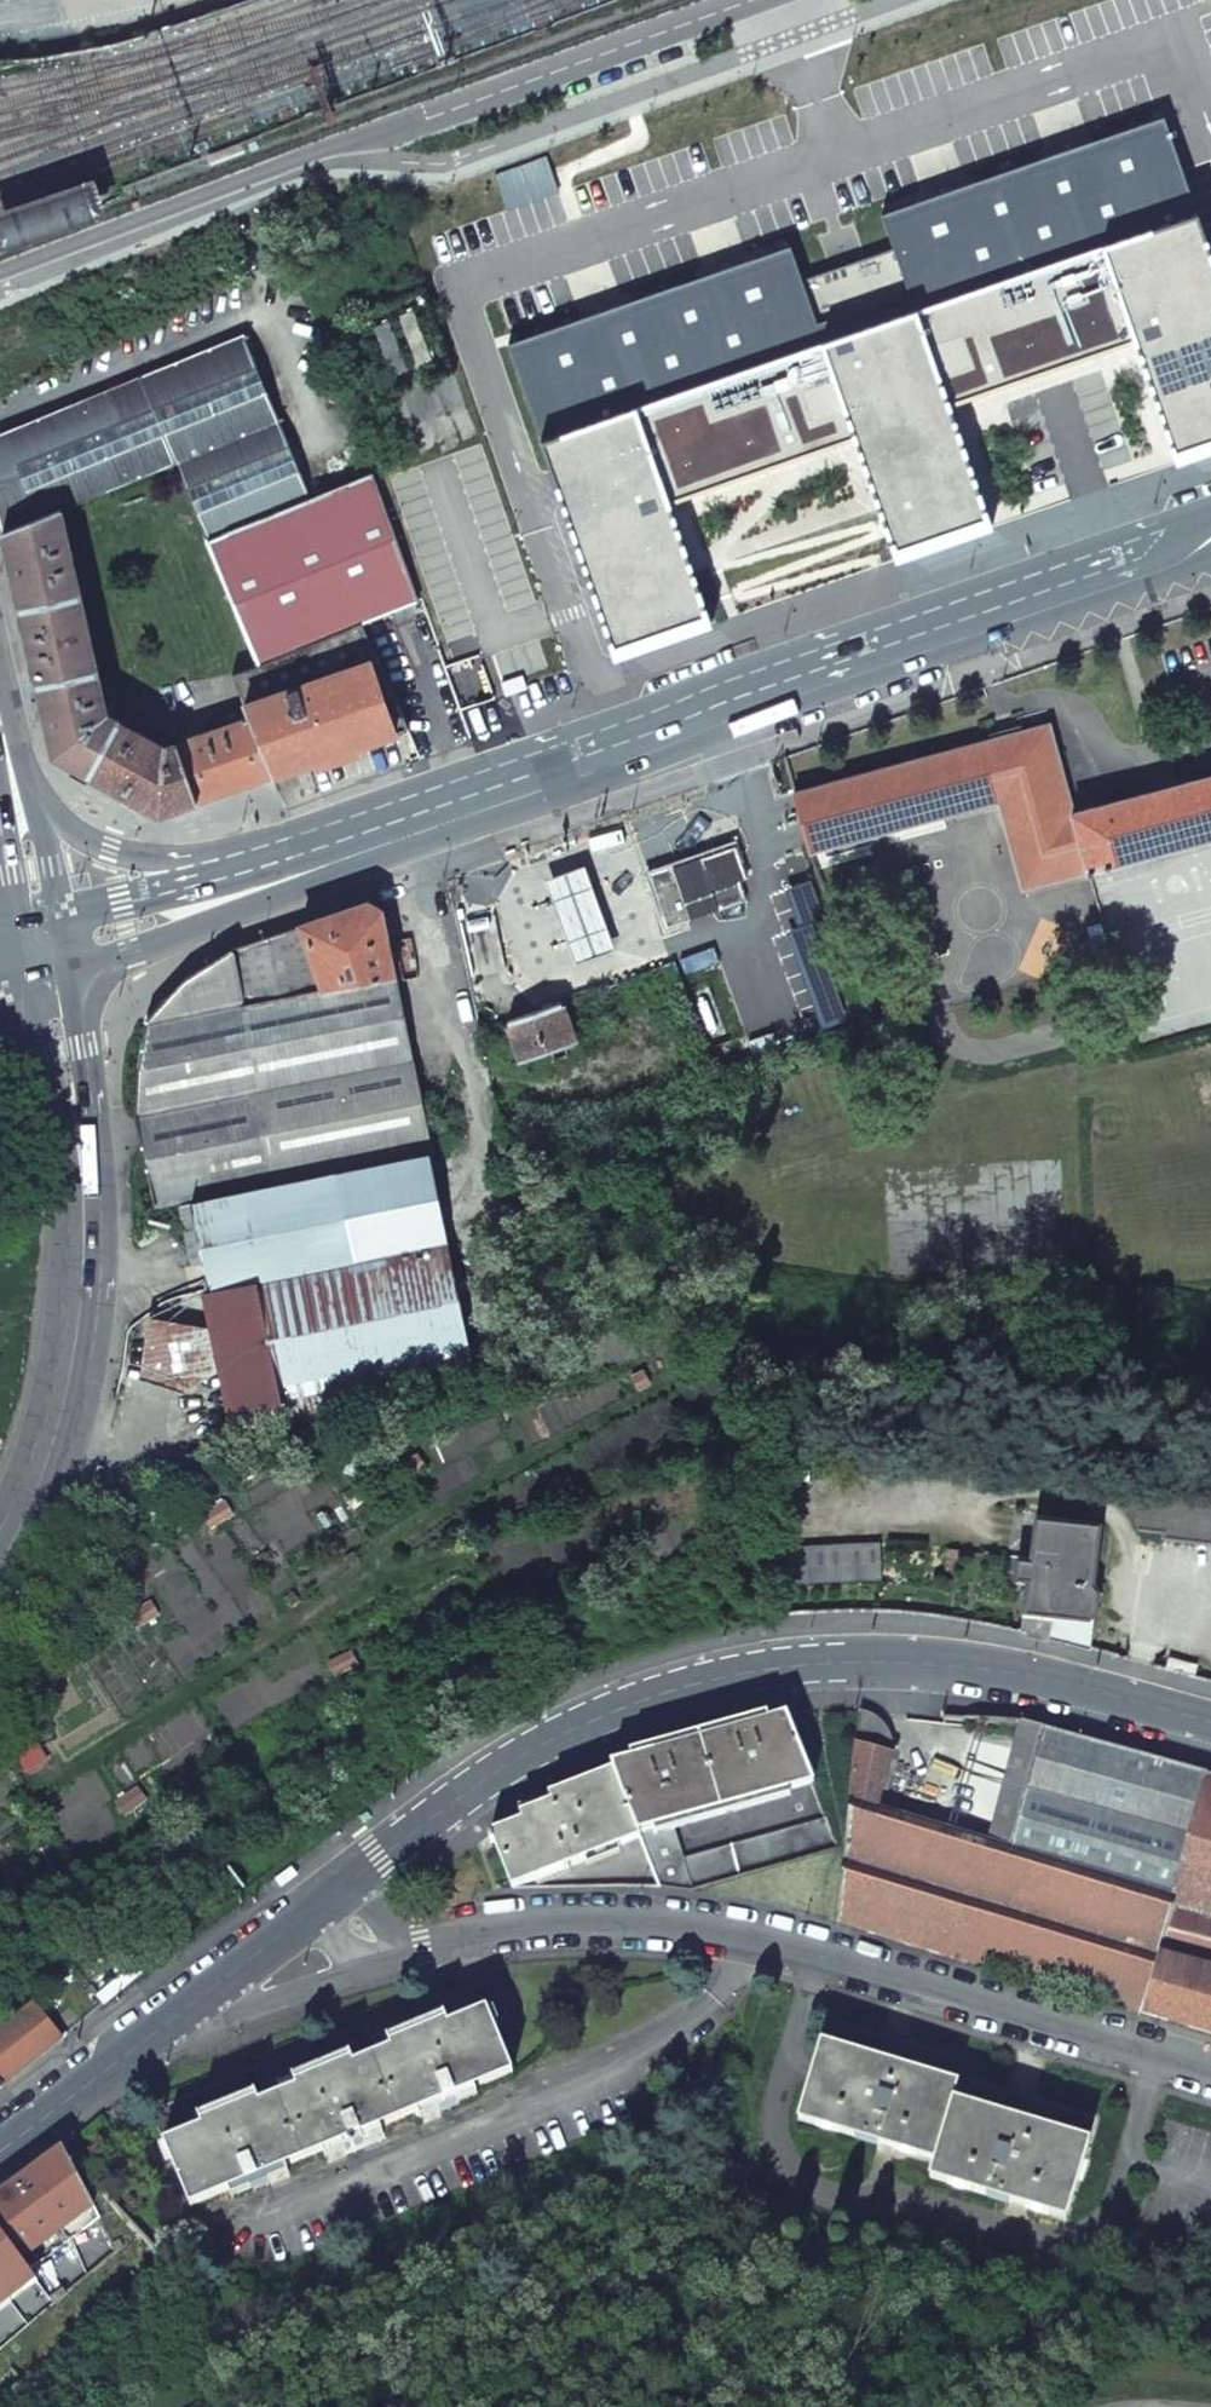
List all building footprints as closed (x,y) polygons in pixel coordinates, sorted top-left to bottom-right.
[(508,344),(591,585),(615,656),(712,623),(669,500),(853,435),(896,559),(991,526),(948,402),(1134,338),(1176,462),(1210,450),(1210,254),(1163,116),(881,214),(893,249),(802,280),(790,246),(508,344)] [(495,175),(507,210),(559,191),(546,156),(495,175)] [(9,239),(94,210),(88,192),(3,221),(9,239)] [(178,463),(210,541),(311,499),(244,336),(144,378),(178,463)] [(0,436),(0,514),(5,534),(61,512),(178,463),(144,378),(0,436)] [(362,624),(362,623),(418,601),(373,474),(372,474),(311,499),(210,541),(260,667),(362,624)] [(54,756),(89,776),(119,723),(106,716),(61,512),(5,534),(11,562),(22,609),(30,648),(38,686),(48,729),(54,756)] [(288,770),(407,729),(362,624),(260,667),(232,674),(243,701),(251,719),(273,775),(288,770)] [(522,675),(502,681),(507,695),(526,689),(522,675)] [(198,801),(273,775),(251,719),(178,744),(198,801)] [(159,815),(198,801),(178,744),(165,749),(119,723),(89,776),(159,815)] [(810,852),(1000,801),(1024,890),(1089,873),(1210,840),(1210,775),(1072,812),(1049,724),(794,794),(810,852)] [(662,910),(668,928),(693,920),(755,899),(736,843),(680,862),(648,873),(662,910)] [(613,945),(584,861),(546,875),(575,959),(613,945)] [(812,881),(787,890),(799,925),(812,920),(825,915),(812,881)] [(395,978),(382,911),(368,903),(335,914),(302,925),(325,992),(395,978)] [(799,925),(786,930),(822,1027),(848,1017),(812,920),(799,925)] [(302,925),(232,949),(244,1008),(325,992),(302,925)] [(325,992),(244,1008),(232,949),(184,979),(146,1020),(136,1063),(135,1116),(155,1207),(428,1151),(395,978),(325,992)] [(561,1002),(508,1021),(521,1059),(563,1044),(565,1049),(577,1045),(561,1002)] [(770,1033),(745,1042),(751,1056),(775,1047),(770,1033)] [(429,1154),(192,1202),(179,1205),(192,1266),(203,1264),(209,1288),(209,1289),(255,1280),(446,1242),(429,1154)] [(446,1242),(255,1280),(284,1419),(472,1382),(459,1314),(446,1242)] [(238,1428),(284,1420),(284,1419),(255,1280),(209,1289),(238,1428)] [(209,1289),(149,1318),(143,1380),(233,1408),(209,1289)] [(517,1372),(502,1294),(459,1314),(472,1382),(517,1372)] [(1141,1485),(1135,1527),(1165,1531),(1164,1537),(1210,1542),(1210,1494),(1141,1485)] [(1030,1579),(1022,1632),(1046,1637),(1075,1644),(1080,1605),(1086,1605),(1097,1524),(1038,1516),(1033,1559),(1018,1557),(1015,1576),(1030,1579)] [(782,1584),(881,1581),(879,1544),(781,1547),(782,1584)] [(1203,1777),(1042,1731),(1003,1861),(868,1819),(891,1756),(892,1755),(892,1750),(891,1749),(891,1746),(889,1741),(889,1739),(881,1723),(879,1721),(878,1720),(870,1716),(861,1714),(839,1924),(1210,2035),(1210,1779),(1203,1777)] [(667,1751),(612,1766),(615,1772),(639,1835),(674,1825),(786,1793),(785,1791),(812,1786),(786,1718),(727,1734),(667,1751)] [(522,1823),(491,1836),(512,1890),(598,1887),(658,1888),(639,1835),(615,1772),(548,1798),(550,1805),(534,1811),(519,1817),(522,1823)] [(674,1825),(639,1835),(658,1888),(689,1893),(836,1849),(826,1821),(683,1861),(674,1825)] [(436,1997),(152,2115),(190,2208),(228,2191),(232,2198),(288,2176),(285,2169),(323,2153),(327,2161),(383,2137),(380,2130),(418,2114),(420,2120),(477,2097),(474,2091),(512,2074),(482,2000),(444,2014),(436,1997)] [(63,2038),(36,2004),(0,2032),(0,2084),(3,2087),(63,2038)] [(965,2062),(828,2021),(798,2122),(935,2163),(930,2180),(1066,2221),(1097,2120),(960,2080),(965,2062)] [(0,2199),(0,2233),(22,2261),(55,2304),(114,2253),(93,2209),(64,2151),(23,2181),(0,2199)] [(168,2274),(135,2236),(114,2253),(55,2304),(22,2261),(0,2233),(0,2406),(7,2406),(168,2274)]
